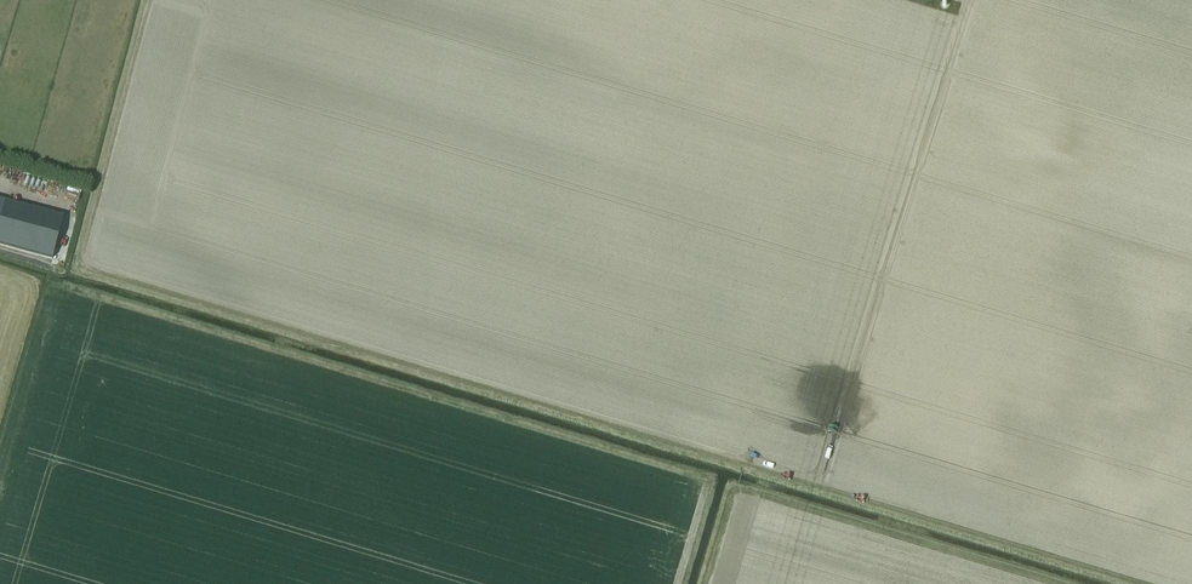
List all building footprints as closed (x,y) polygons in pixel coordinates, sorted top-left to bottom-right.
[(0,220),(0,245),(43,257),(54,215),(5,202),(0,220)]
